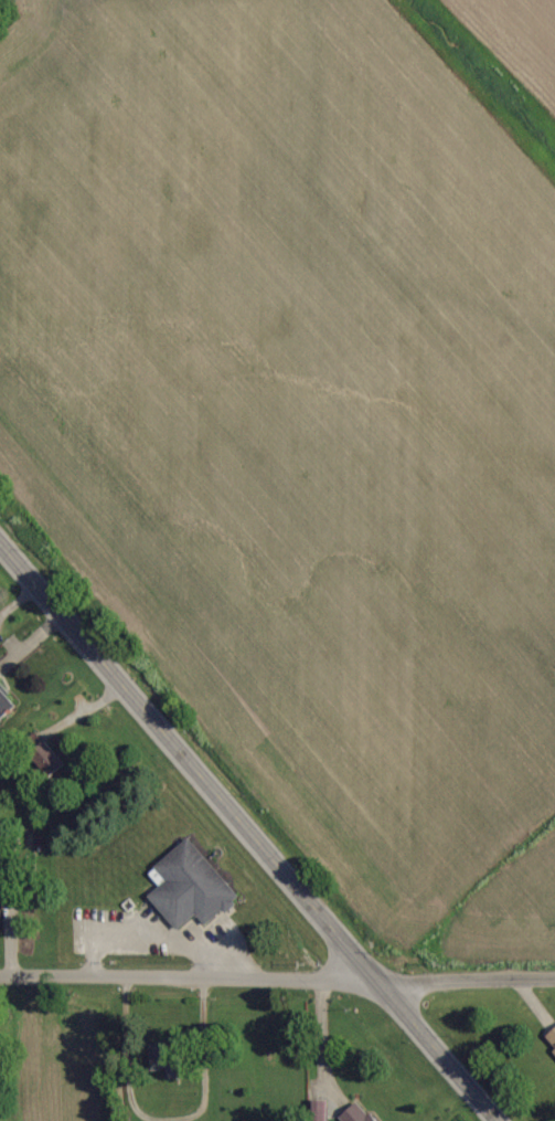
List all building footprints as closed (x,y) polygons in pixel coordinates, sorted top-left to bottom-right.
[(0,683),(0,723),(2,726),(22,707),(0,683)] [(35,756),(56,778),(70,764),(50,742),(35,756)] [(243,898),(192,839),(150,874),(162,888),(151,897),(180,931),(198,916),(208,928),(243,898)] [(340,1119),(341,1120),(377,1120),(361,1101),(340,1119)]
